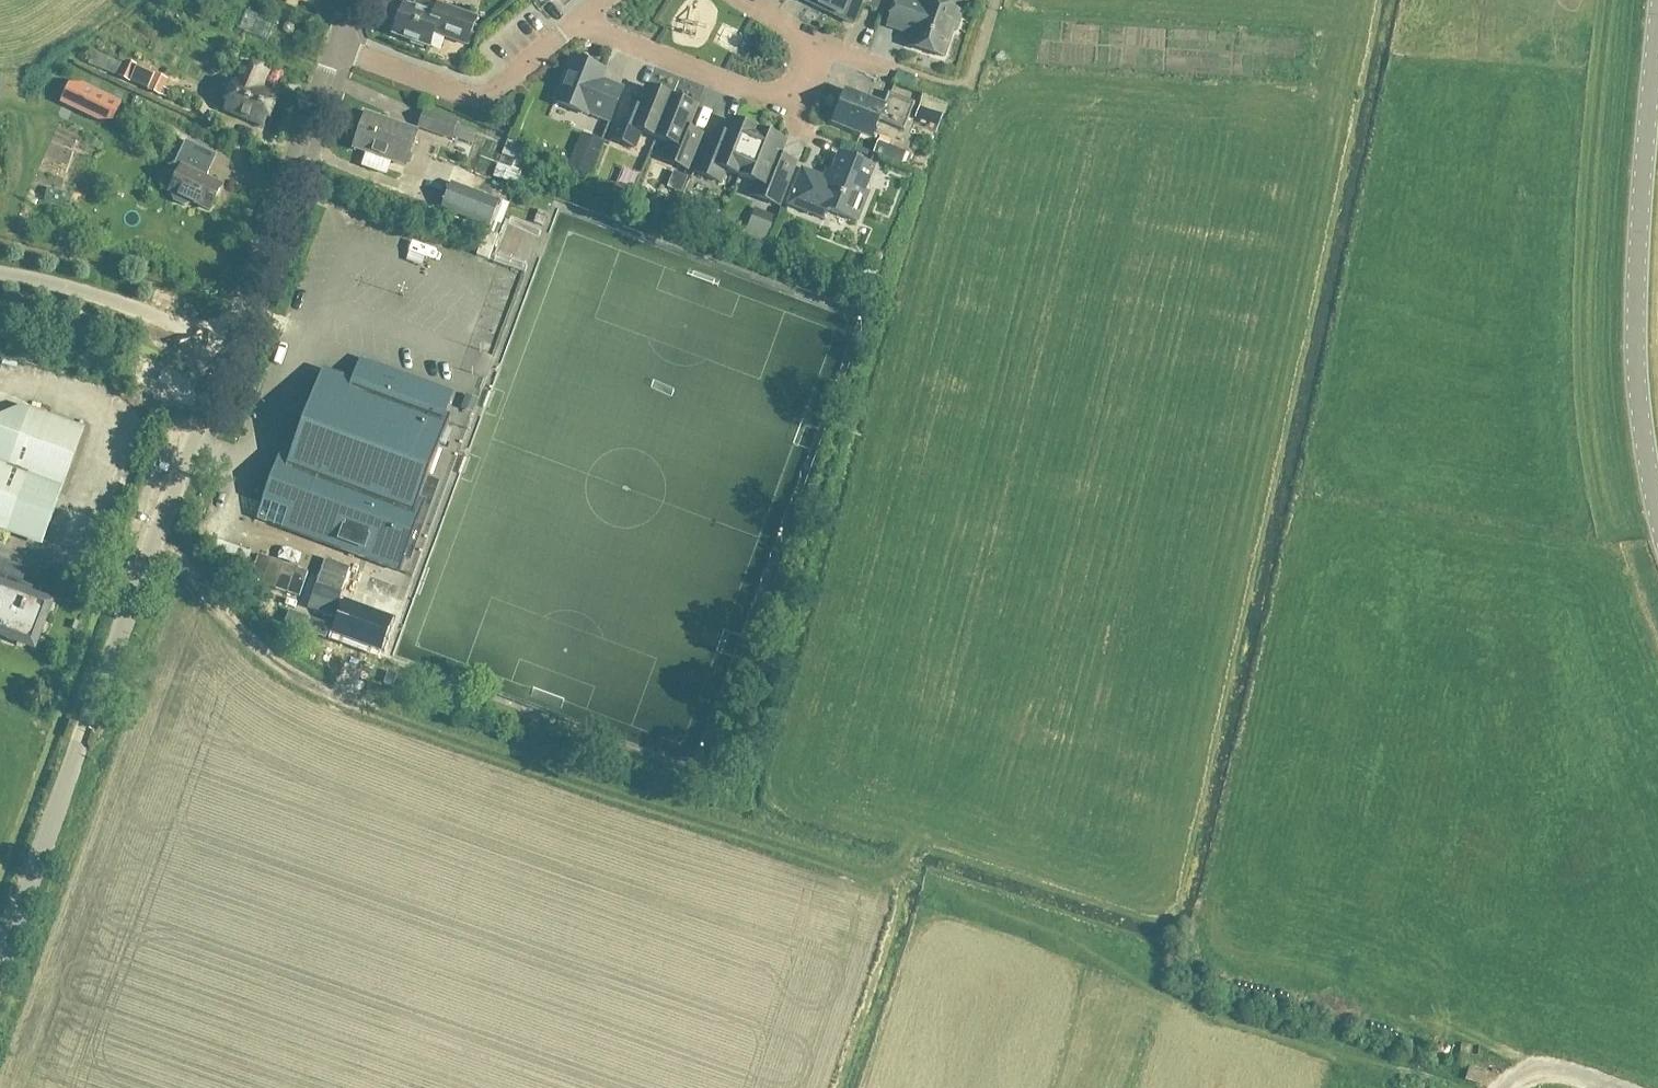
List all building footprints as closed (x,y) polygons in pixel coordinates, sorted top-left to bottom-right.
[(829,10),(834,0),(809,0),(829,10)] [(829,10),(853,21),(863,1),(876,7),(880,0),(834,0),(829,10)] [(956,28),(961,13),(957,12),(958,8),(935,0),(923,0),(923,2),(918,0),(895,0),(887,22),(913,31),(909,43),(942,54),(952,27),(956,28)] [(467,43),(469,38),(477,15),(437,1),(432,13),(403,3),(398,17),(395,17),(391,30),(393,32),(392,34),(409,40),(409,43),(422,47),(424,45),(428,47),(434,32),(467,43)] [(586,111),(609,120),(623,87),(600,78),(604,68),(575,56),(569,60),(553,100),(585,113),(586,111)] [(146,89),(147,89),(160,95),(164,97),(168,89),(163,87),(167,79),(154,73),(124,60),(122,64),(117,76),(146,89)] [(257,69),(244,64),(238,80),(236,79),(224,108),(262,124),(274,95),(251,85),(257,69)] [(68,83),(59,102),(99,121),(111,121),(121,101),(83,83),(68,83)] [(625,101),(623,106),(610,137),(634,146),(641,130),(655,136),(672,95),(647,85),(638,106),(625,101)] [(904,128),(914,101),(888,90),(882,105),(845,91),(834,119),(872,134),(879,118),(904,128)] [(672,95),(655,136),(670,142),(663,158),(687,167),(701,132),(688,126),(696,105),(672,95)] [(922,126),(941,126),(941,107),(921,107),(922,126)] [(476,129),(456,122),(457,121),(422,109),(416,126),(451,138),(452,135),(471,142),(476,129)] [(353,146),(404,164),(416,131),(365,113),(353,146)] [(710,127),(709,131),(692,174),(718,184),(723,172),(738,178),(759,125),(745,119),(743,123),(729,118),(724,132),(710,127)] [(773,130),(759,125),(738,178),(755,185),(750,197),(777,207),(795,161),(779,154),(785,140),(771,134),(773,130)] [(531,144),(531,143),(508,135),(501,154),(497,163),(492,176),(516,185),(520,175),(518,175),(523,163),(524,163),(526,159),(525,158),(528,152),(529,152),(531,149),(529,148),(531,144)] [(211,164),(207,162),(212,152),(185,139),(173,163),(181,166),(169,191),(172,192),(171,194),(173,200),(183,205),(189,203),(190,201),(208,210),(221,184),(205,177),(211,164)] [(877,140),(872,152),(901,164),(906,152),(877,140)] [(576,142),(567,164),(566,167),(589,176),(599,151),(576,142)] [(826,207),(857,219),(868,190),(864,188),(874,165),(839,151),(829,178),(802,167),(788,202),(823,215),(826,207)] [(503,204),(503,203),(498,201),(499,200),(450,180),(439,208),(488,228),(487,230),(496,234),(507,206),(503,204)] [(335,184),(333,189),(340,192),(342,187),(335,184)] [(746,228),(767,235),(774,213),(753,207),(746,228)] [(490,353),(493,345),(481,341),(478,348),(490,353)] [(399,571),(404,558),(410,560),(439,480),(428,476),(450,416),(444,413),(449,399),(452,391),(360,358),(357,366),(352,380),(322,368),(291,451),(281,447),(256,517),(281,527),(366,558),(399,571)] [(39,544),(82,428),(21,405),(12,431),(0,427),(0,529),(39,544)] [(299,596),(307,572),(258,554),(249,578),(299,596)] [(3,634),(4,638),(12,640),(15,639),(31,645),(36,633),(37,629),(41,627),(44,620),(42,616),(48,602),(28,594),(31,587),(30,586),(31,585),(21,581),(26,567),(0,558),(0,633),(3,634)] [(349,566),(325,558),(307,607),(331,616),(349,566)] [(398,617),(369,606),(350,658),(379,669),(398,617)] [(289,609),(284,622),(325,637),(330,625),(289,609)] [(1483,1073),(1468,1069),(1465,1080),(1480,1084),(1483,1073)]
